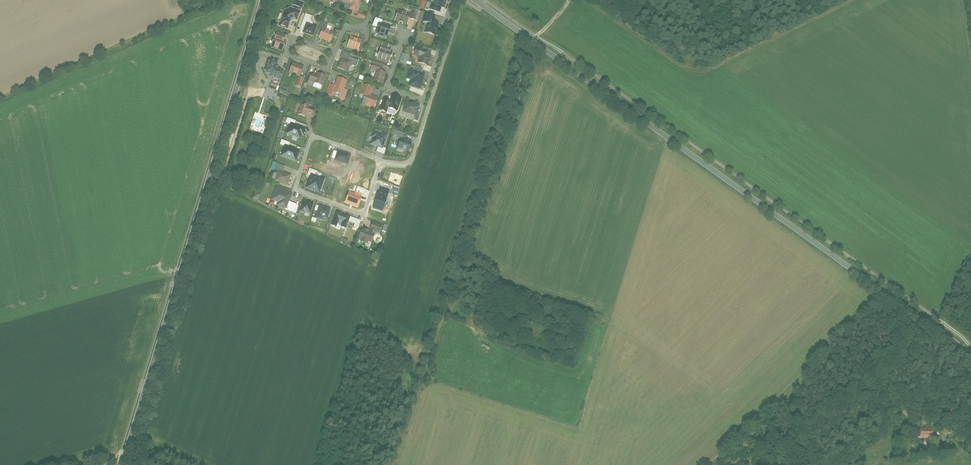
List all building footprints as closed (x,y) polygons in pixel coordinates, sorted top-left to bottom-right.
[(344,2),(352,4),(350,10),(357,13),(361,0),(344,0),(344,2)] [(429,8),(441,12),(445,0),(432,0),(429,8)] [(400,5),(395,22),(408,26),(412,9),(400,5)] [(414,9),(411,20),(419,22),(422,11),(414,9)] [(283,12),(278,25),(288,28),(293,16),(283,12)] [(303,32),(312,36),(316,25),(311,23),(313,17),(305,15),(299,31),(303,32)] [(429,21),(426,33),(434,35),(438,24),(429,21)] [(322,31),(320,37),(332,41),(335,32),(326,29),(328,24),(322,22),(319,29),(322,31)] [(379,22),(375,35),(389,39),(393,26),(379,22)] [(287,43),(284,42),(287,36),(277,32),(271,46),(284,51),(287,43)] [(352,35),(348,45),(359,50),(363,40),(352,35)] [(392,46),(382,43),(381,48),(390,51),(392,46)] [(414,56),(420,58),(419,63),(428,66),(433,50),(417,45),(414,56)] [(381,49),(377,59),(389,64),(393,55),(381,49)] [(277,58),(269,55),(266,68),(269,77),(282,82),(284,71),(278,69),(275,64),(277,58)] [(341,57),(339,67),(348,70),(351,60),(341,57)] [(293,63),(290,73),(300,77),(304,67),(293,63)] [(388,71),(386,70),(386,68),(373,63),(371,70),(377,71),(373,82),(383,85),(388,71)] [(410,87),(420,90),(425,74),(409,69),(406,81),(411,83),(410,87)] [(313,72),(309,82),(324,87),(328,77),(313,72)] [(337,77),(334,86),(329,85),(326,94),(345,101),(348,91),(343,90),(347,80),(337,77)] [(360,95),(365,96),(362,105),(375,109),(379,98),(371,95),(373,89),(363,85),(360,95)] [(384,97),(379,111),(388,114),(390,110),(396,112),(402,99),(393,96),(391,100),(384,97)] [(412,120),(419,122),(422,112),(418,111),(420,104),(407,99),(403,113),(413,116),(412,120)] [(314,109),(300,105),(297,114),(306,117),(307,114),(312,116),(314,109)] [(305,129),(290,123),(287,133),(300,138),(302,134),(303,134),(305,129)] [(374,132),(370,144),(382,149),(387,136),(382,134),(381,135),(374,132)] [(411,142),(400,139),(397,148),(408,152),(411,142)] [(300,151),(284,145),(280,155),(295,161),(300,151)] [(347,164),(350,155),(337,151),(335,160),(347,164)] [(278,170),(274,182),(288,186),(293,171),(284,168),(285,166),(277,163),(274,169),(278,170)] [(325,179),(311,173),(305,187),(319,193),(325,179)] [(292,194),(275,188),(271,200),(277,202),(276,205),(286,209),(292,194)] [(348,192),(344,203),(357,207),(361,197),(348,192)] [(388,196),(377,192),(373,207),(383,210),(388,196)] [(313,203),(303,200),(299,212),(305,213),(305,212),(310,214),(313,203)] [(330,209),(319,205),(315,218),(321,220),(322,217),(327,219),(330,209)] [(350,217),(336,212),(331,226),(336,228),(339,220),(342,222),(341,226),(346,228),(350,217)] [(373,223),(369,232),(362,229),(358,239),(362,240),(361,242),(366,244),(367,243),(370,244),(375,232),(379,234),(381,226),(373,223)] [(945,410),(946,421),(955,420),(954,409),(945,410)] [(923,428),(923,437),(935,437),(935,428),(923,428)]
